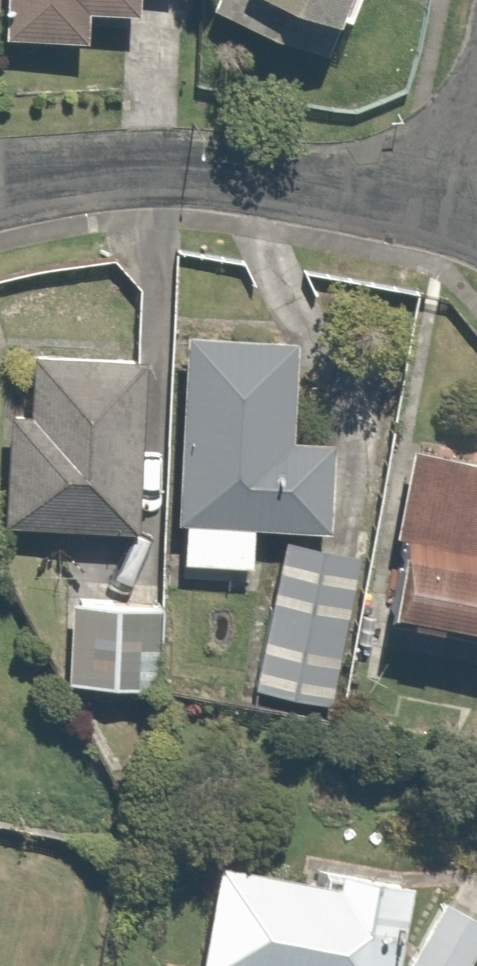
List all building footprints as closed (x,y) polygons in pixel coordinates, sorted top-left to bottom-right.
[(78,40),(80,7),(127,10),(128,0),(0,0),(0,35),(78,40)] [(208,12),(320,60),(346,0),(214,0),(208,12)] [(282,437),(284,332),(184,330),(179,561),(249,563),(249,528),(322,529),(324,438),(282,437)] [(137,354),(29,349),(25,414),(0,412),(0,524),(128,531),(137,354)] [(406,447),(375,614),(476,633),(476,460),(406,447)] [(358,547),(284,529),(248,675),(322,693),(358,547)] [(139,591),(59,593),(61,674),(141,672),(139,591)] [(411,880),(339,866),(336,881),(218,857),(196,965),(393,965),(411,880)] [(439,890),(403,953),(425,965),(466,965),(476,946),(476,911),(439,890)]
